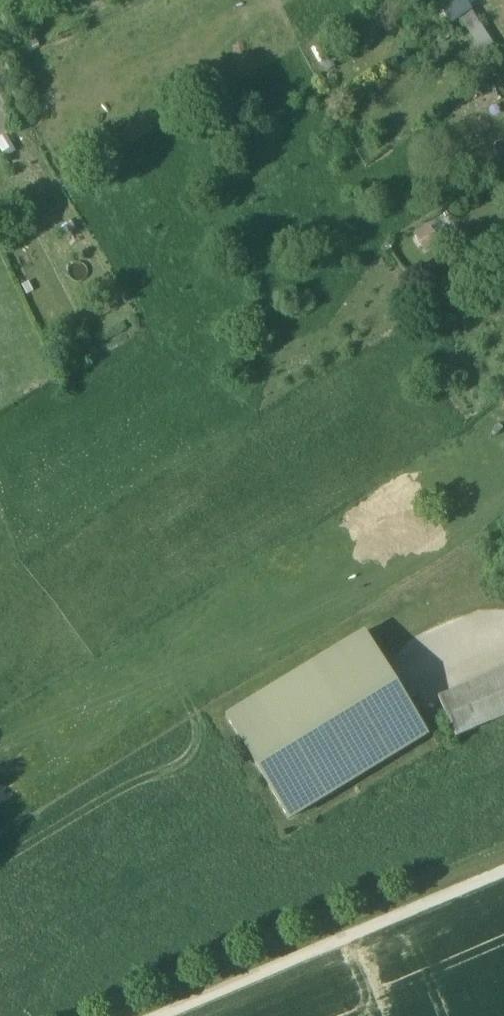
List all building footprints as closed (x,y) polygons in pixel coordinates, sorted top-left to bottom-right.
[(497,47),(475,13),(463,21),(486,55),(497,47)] [(427,225),(416,234),(426,249),(438,241),(427,225)] [(427,734),(365,632),(227,716),(289,819),(427,734)] [(439,697),(455,737),(503,716),(503,670),(439,697)]
